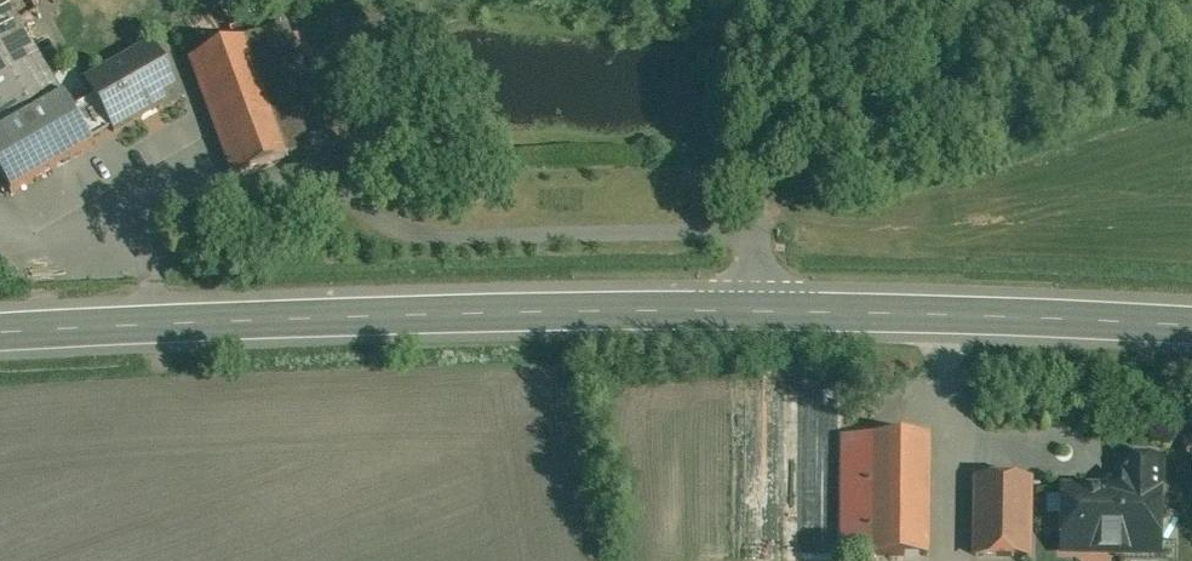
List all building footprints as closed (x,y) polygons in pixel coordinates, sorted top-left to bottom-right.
[(7,0),(0,0),(0,132),(62,97),(7,0)] [(286,25),(191,60),(235,178),(329,144),(286,25)] [(152,46),(86,84),(95,99),(72,111),(85,134),(108,122),(114,132),(158,107),(159,109),(181,97),(152,46)] [(0,132),(0,175),(11,194),(93,147),(72,111),(63,96),(62,97),(0,132)] [(928,440),(843,439),(842,556),(927,556),(928,440)] [(1093,442),(977,441),(976,485),(1029,485),(1093,486),(1093,442)] [(1029,485),(976,485),(975,557),(1028,558),(1029,485)]
